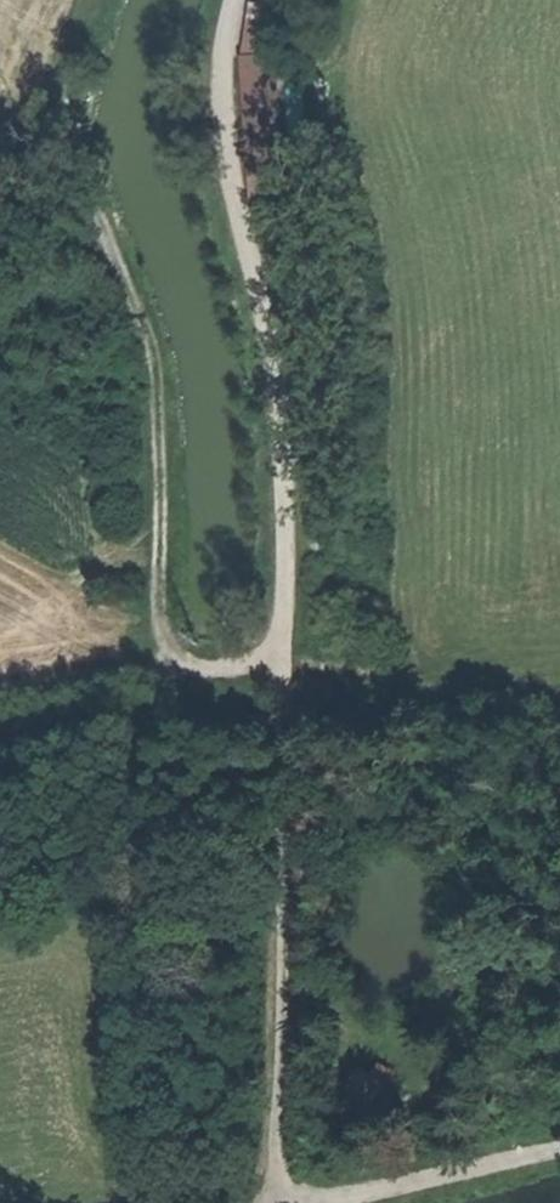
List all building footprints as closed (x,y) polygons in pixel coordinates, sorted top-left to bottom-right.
[(238,66),(245,146),(284,142),(277,63),(238,66)] [(369,1078),(378,1084),(387,1071),(378,1065),(369,1078)] [(369,1078),(358,1070),(343,1092),(364,1105),(378,1084),(369,1078)]
